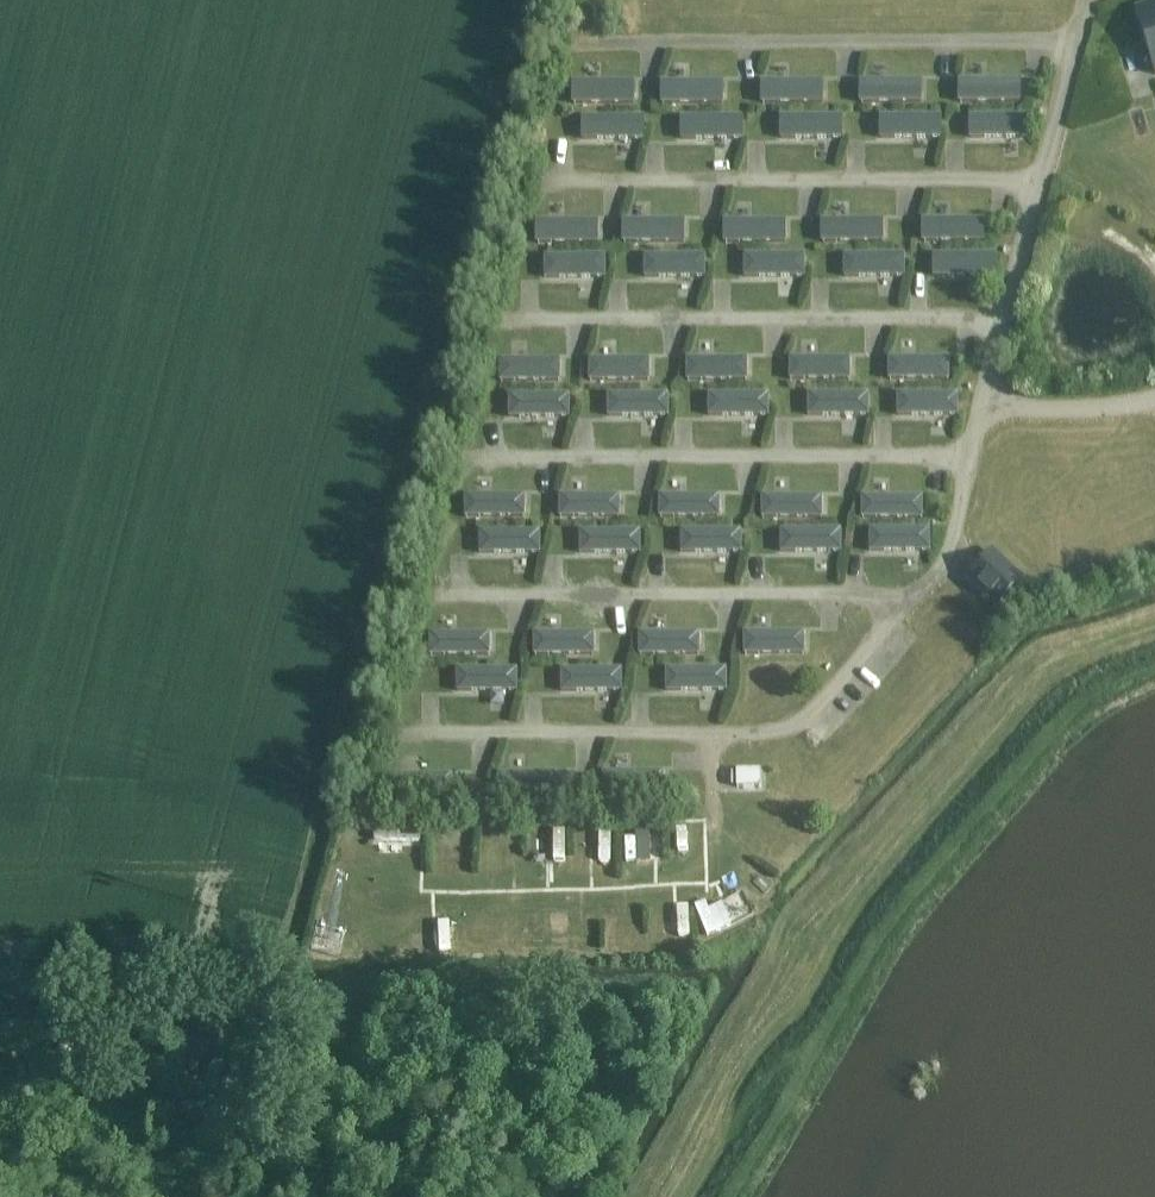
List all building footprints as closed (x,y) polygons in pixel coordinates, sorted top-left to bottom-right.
[(1154,67),(1154,4),(1137,10),(1154,67)] [(921,80),(860,81),(860,104),(922,103),(921,80)] [(1020,80),(959,80),(959,103),(1020,103),(1020,80)] [(634,81),(572,81),(572,104),(634,104),(634,81)] [(722,81),(661,81),(661,104),(723,104),(722,81)] [(823,81),(761,81),(762,104),(823,103),(823,81)] [(1032,137),(1031,114),(969,115),(969,137),(1032,137)] [(842,137),(842,115),(780,115),(780,137),(842,137)] [(942,137),(942,115),(880,115),(880,137),(942,137)] [(743,139),(743,116),(681,116),(681,139),(743,139)] [(644,117),(582,117),(582,139),(644,139),(644,117)] [(622,243),(684,243),(684,219),(622,219),(622,243)] [(922,242),(985,242),(985,219),(922,219),(922,242)] [(536,242),(598,242),(598,220),(536,220),(536,242)] [(723,242),(786,242),(786,220),(723,220),(723,242)] [(822,241),(884,242),(884,220),(822,220),(822,241)] [(845,275),(906,275),(906,253),(845,253),(845,275)] [(934,275),(995,275),(995,253),(934,253),(934,275)] [(546,277),(606,277),(606,254),(546,255),(546,277)] [(745,276),(806,276),(806,254),(745,254),(745,276)] [(645,277),(706,277),(706,255),(645,255),(645,277)] [(790,380),(851,380),(851,358),(790,357),(790,380)] [(589,381),(650,381),(651,359),(589,358),(589,381)] [(687,380),(748,380),(748,358),(687,358),(687,380)] [(889,380),(950,380),(950,358),(889,358),(889,380)] [(500,382),(561,382),(561,359),(500,359),(500,382)] [(709,416),(770,416),(770,393),(709,394),(709,416)] [(809,416),(869,416),(869,393),(809,393),(809,416)] [(898,415),(959,415),(959,393),(898,393),(898,415)] [(608,416),(669,416),(669,394),(608,394),(608,416)] [(510,417),(570,417),(570,395),(510,395),(510,417)] [(465,516),(526,517),(526,495),(465,494),(465,516)] [(560,517),(621,517),(621,495),(560,495),(560,517)] [(659,517),(720,518),(720,495),(660,495),(659,517)] [(762,518),(823,519),(823,496),(762,495),(762,518)] [(862,518),(923,519),(923,496),(862,496),(862,518)] [(871,551),(931,550),(931,528),(870,529),(871,551)] [(682,552),(742,552),(742,530),(682,530),(682,552)] [(782,552),(842,552),(842,530),(782,530),(782,552)] [(480,553),(541,553),(541,531),(480,531),(480,553)] [(581,552),(641,553),(641,531),(581,531),(581,552)] [(967,579),(997,608),(1025,580),(995,550),(967,579)] [(745,655),(805,654),(805,632),(745,633),(745,655)] [(535,655),(595,655),(595,633),(535,633),(535,655)] [(640,655),(701,655),(701,633),(640,633),(640,655)] [(430,656),(491,656),(491,634),(430,634),(430,656)] [(667,691),(728,691),(728,668),(667,668),(667,691)] [(458,691),(518,692),(518,670),(458,669),(458,691)] [(562,691),(623,691),(623,669),(562,669),(562,691)] [(760,770),(737,771),(738,787),(761,786),(760,770)] [(426,841),(427,823),(380,823),(380,841),(426,841)]
